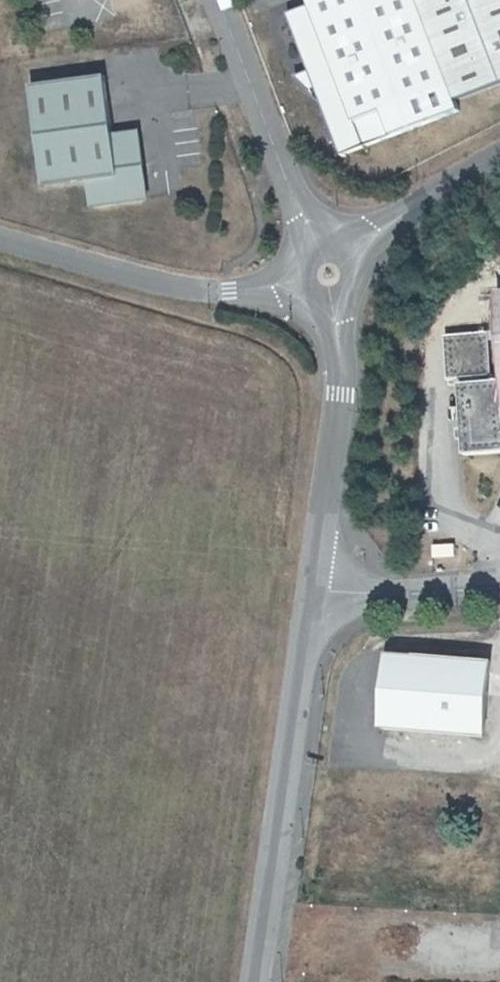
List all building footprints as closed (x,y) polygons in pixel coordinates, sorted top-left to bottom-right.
[(293,77),(318,104),(339,160),(459,113),(454,101),(499,85),(499,0),(311,0),(313,5),(285,14),(307,74),(293,77)] [(105,72),(30,82),(44,185),(90,179),(94,205),(148,197),(139,132),(114,135),(105,72)] [(486,383),(485,378),(497,377),(494,333),(449,335),(452,380),(470,379),(471,384),(464,384),(466,408),(456,408),(456,421),(466,420),(469,455),(499,453),(499,383),(486,383)] [(434,557),(456,556),(455,545),(433,546),(434,557)] [(382,728),(482,736),(490,660),(387,651),(382,728)]
